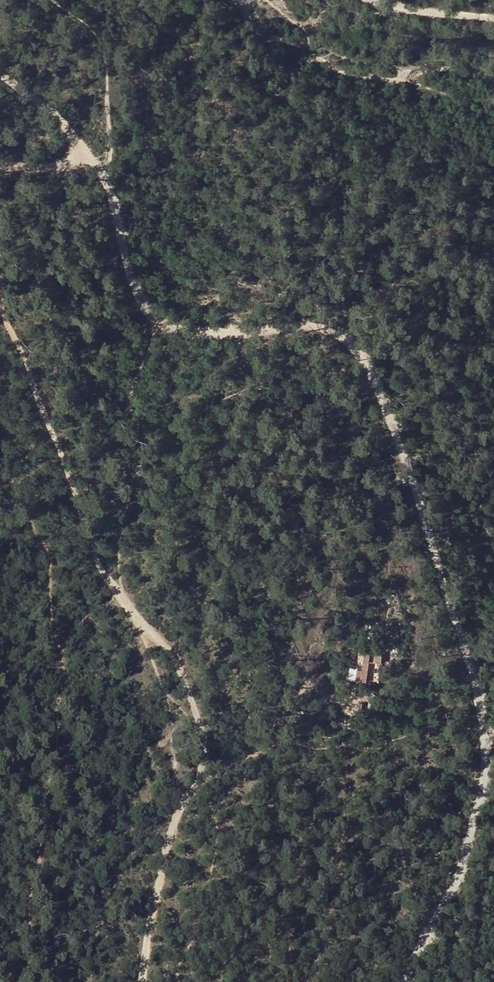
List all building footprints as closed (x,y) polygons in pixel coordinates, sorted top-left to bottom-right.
[(346,679),(344,693),(354,693),(356,680),(346,679)]
